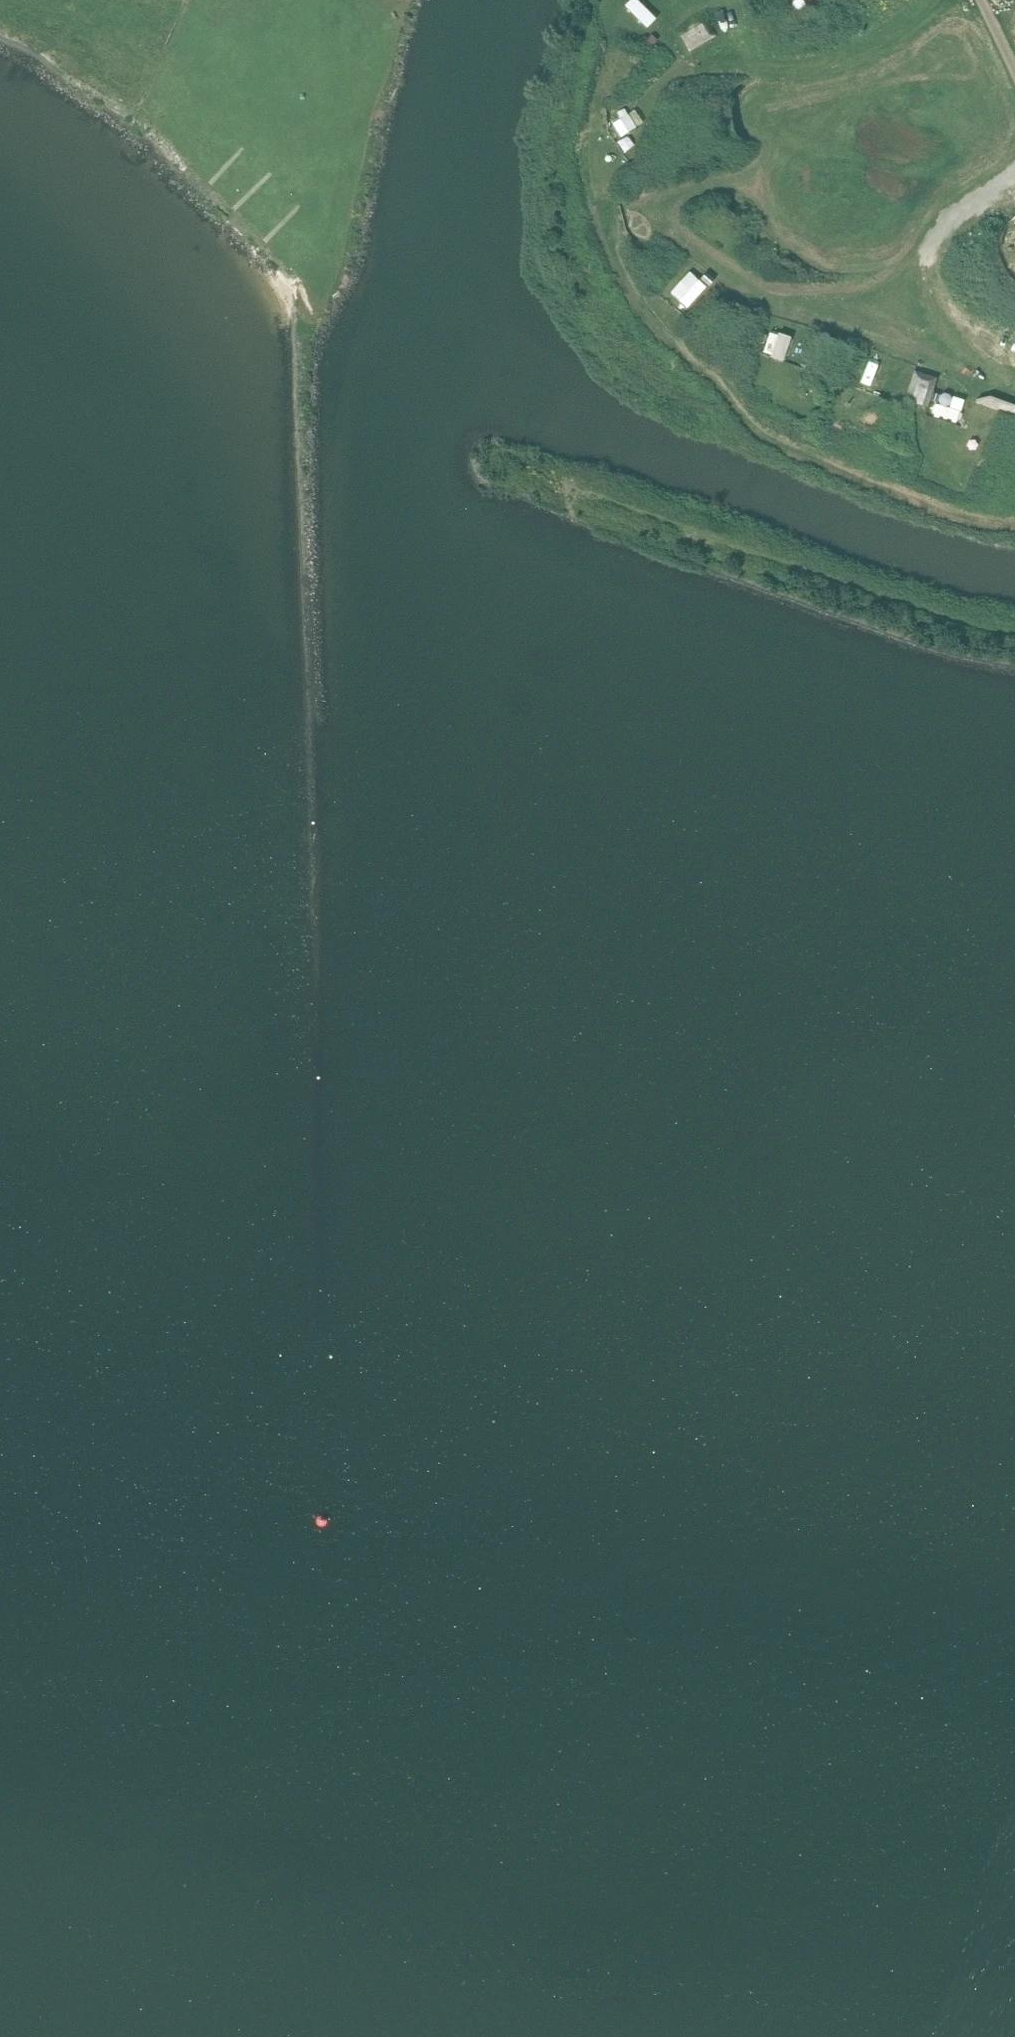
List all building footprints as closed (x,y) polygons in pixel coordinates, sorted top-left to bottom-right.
[(703,17),(677,33),(689,53),(715,37),(703,17)] [(1011,219),(1005,227),(1001,236),(998,245),(997,253),(998,261),(1001,268),(1005,275),(1009,280),(1014,285),(1014,216),(1011,219)] [(914,371),(905,401),(928,408),(938,378),(930,376),(929,377),(919,374),(919,372),(914,371)] [(976,403),(960,446),(1006,462),(1014,436),(1014,407),(989,398),(976,403)]
